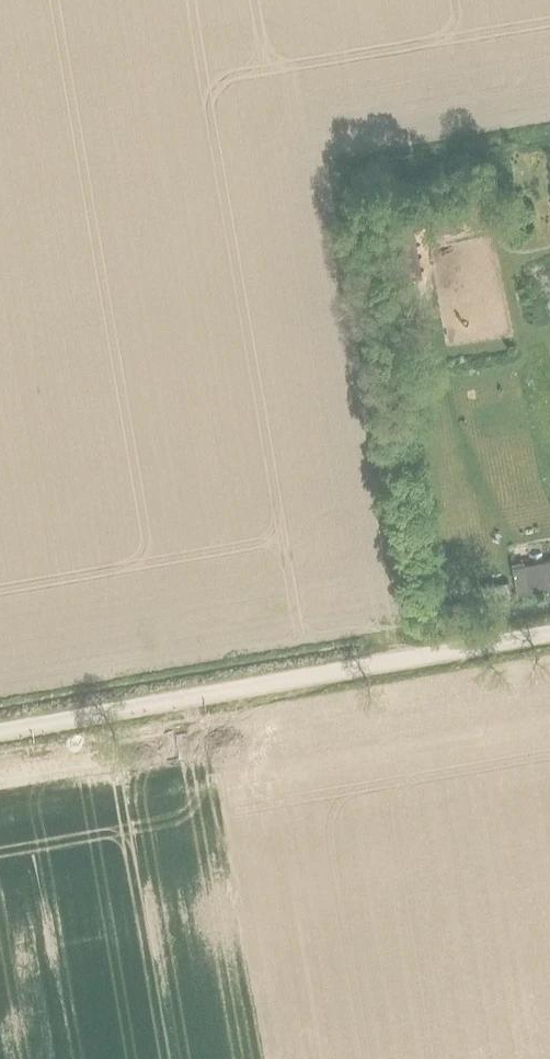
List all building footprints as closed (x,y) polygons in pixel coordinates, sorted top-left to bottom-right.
[(485,206),(467,209),(470,222),(487,218),(485,206)] [(414,224),(395,227),(405,282),(424,279),(414,224)] [(549,587),(549,560),(514,567),(519,593),(549,587)] [(508,582),(484,585),(485,594),(509,591),(508,582)]
